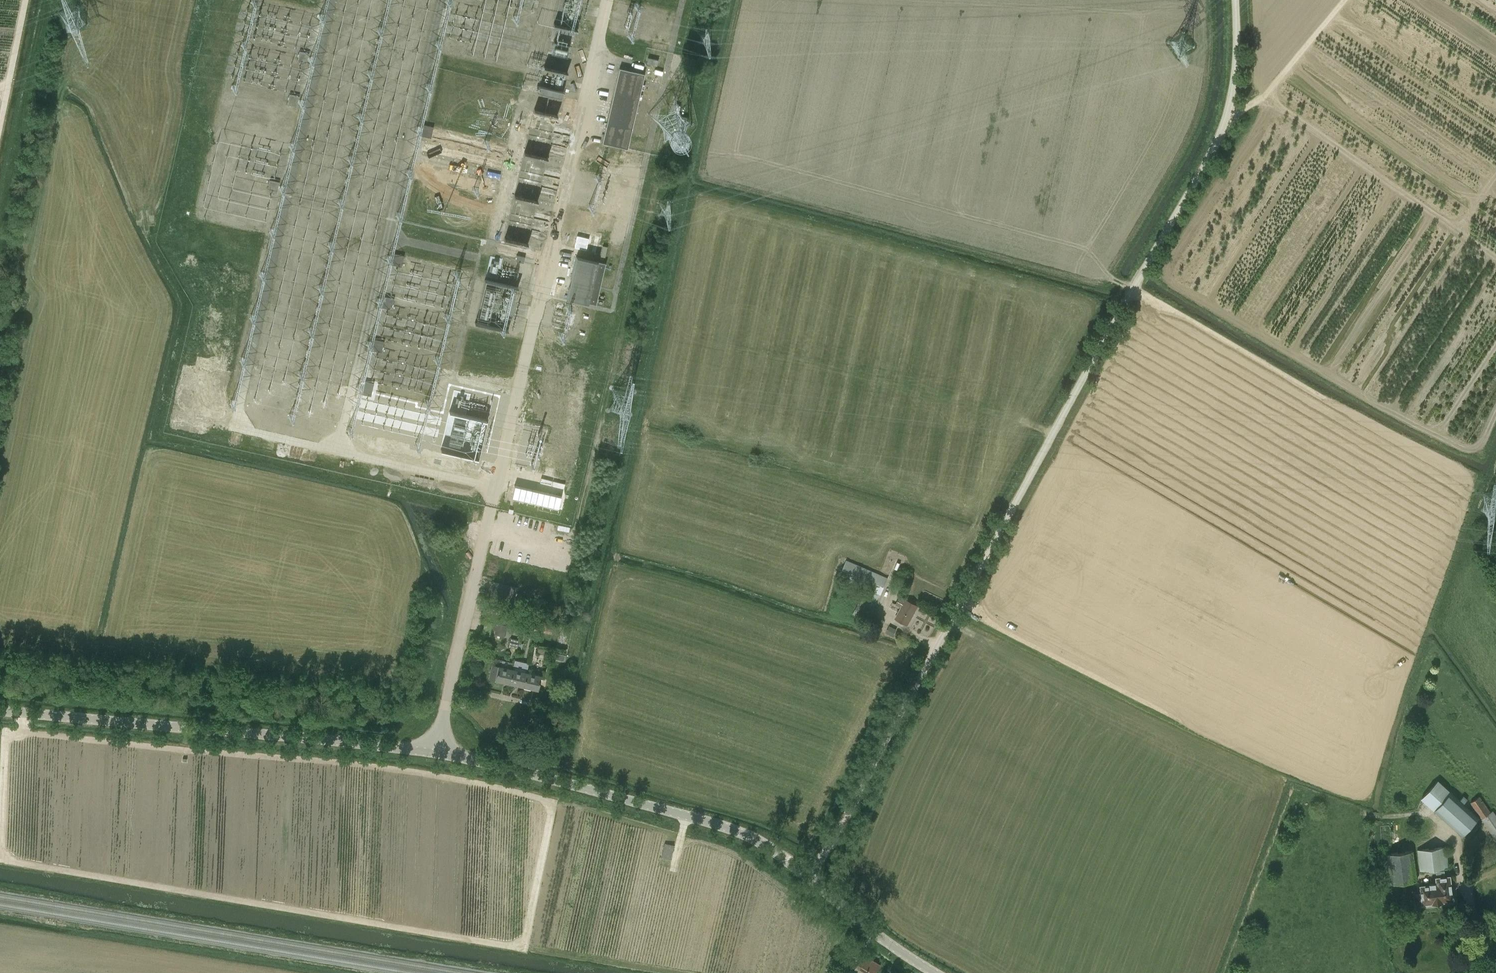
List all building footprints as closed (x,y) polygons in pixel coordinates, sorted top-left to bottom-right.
[(576,31),(561,28),(558,39),(566,41),(565,43),(573,45),(576,31)] [(299,51),(297,62),(306,64),(309,53),(299,51)] [(658,60),(648,57),(647,64),(657,66),(658,60)] [(619,68),(602,143),(627,149),(644,74),(619,68)] [(563,91),(539,86),(538,92),(561,97),(563,91)] [(290,94),(287,105),(296,107),(299,96),(290,94)] [(687,117),(675,115),(673,123),(686,125),(687,117)] [(421,135),(431,138),(433,127),(424,125),(421,135)] [(270,180),(268,190),(277,193),(279,182),(270,180)] [(577,245),(586,247),(588,237),(579,236),(577,245)] [(392,264),(401,266),(404,256),(394,253),(392,264)] [(576,256),(567,298),(588,303),(596,305),(606,263),(597,261),(576,256)] [(391,309),(394,298),(385,296),(382,307),(391,309)] [(381,352),(384,341),(375,339),(373,350),(381,352)] [(374,383),(365,381),(362,394),(371,396),(374,383)] [(562,496),(515,485),(512,496),(559,507),(562,496)] [(880,595),(888,577),(846,559),(839,577),(880,595)] [(896,604),(901,607),(895,618),(907,625),(918,605),(905,598),(905,600),(900,597),(896,604)] [(522,626),(530,627),(531,620),(524,618),(522,626)] [(485,620),(482,632),(489,633),(492,621),(485,620)] [(504,633),(506,626),(494,623),(493,630),(504,633)] [(889,626),(886,632),(893,636),(897,630),(889,626)] [(508,646),(517,648),(519,642),(519,639),(510,637),(508,646)] [(553,652),(552,658),(564,661),(565,655),(553,652)] [(514,660),(512,668),(509,682),(523,686),(527,672),(529,663),(514,660)] [(498,666),(492,664),(489,677),(495,679),(509,682),(512,668),(498,665),(498,666)] [(541,675),(527,672),(523,686),(538,689),(541,675)] [(1460,800),(1451,792),(1438,780),(1421,798),(1433,810),(1463,837),(1479,817),(1464,804),(1468,799),(1464,796),(1460,800)] [(1482,819),(1494,838),(1495,837),(1495,814),(1493,810),(1491,812),(1480,796),(1470,802),(1482,819)] [(665,842),(662,856),(671,858),(675,845),(665,842)] [(1417,850),(1419,871),(1449,867),(1446,846),(1417,850)] [(1390,883),(1417,881),(1413,850),(1387,853),(1390,883)] [(1423,903),(1452,899),(1449,876),(1445,877),(1444,870),(1436,871),(1438,884),(1421,886),(1422,893),(1415,894),(1416,903),(1423,902),(1423,903)] [(863,954),(854,970),(859,972),(876,972),(881,964),(863,954)]
